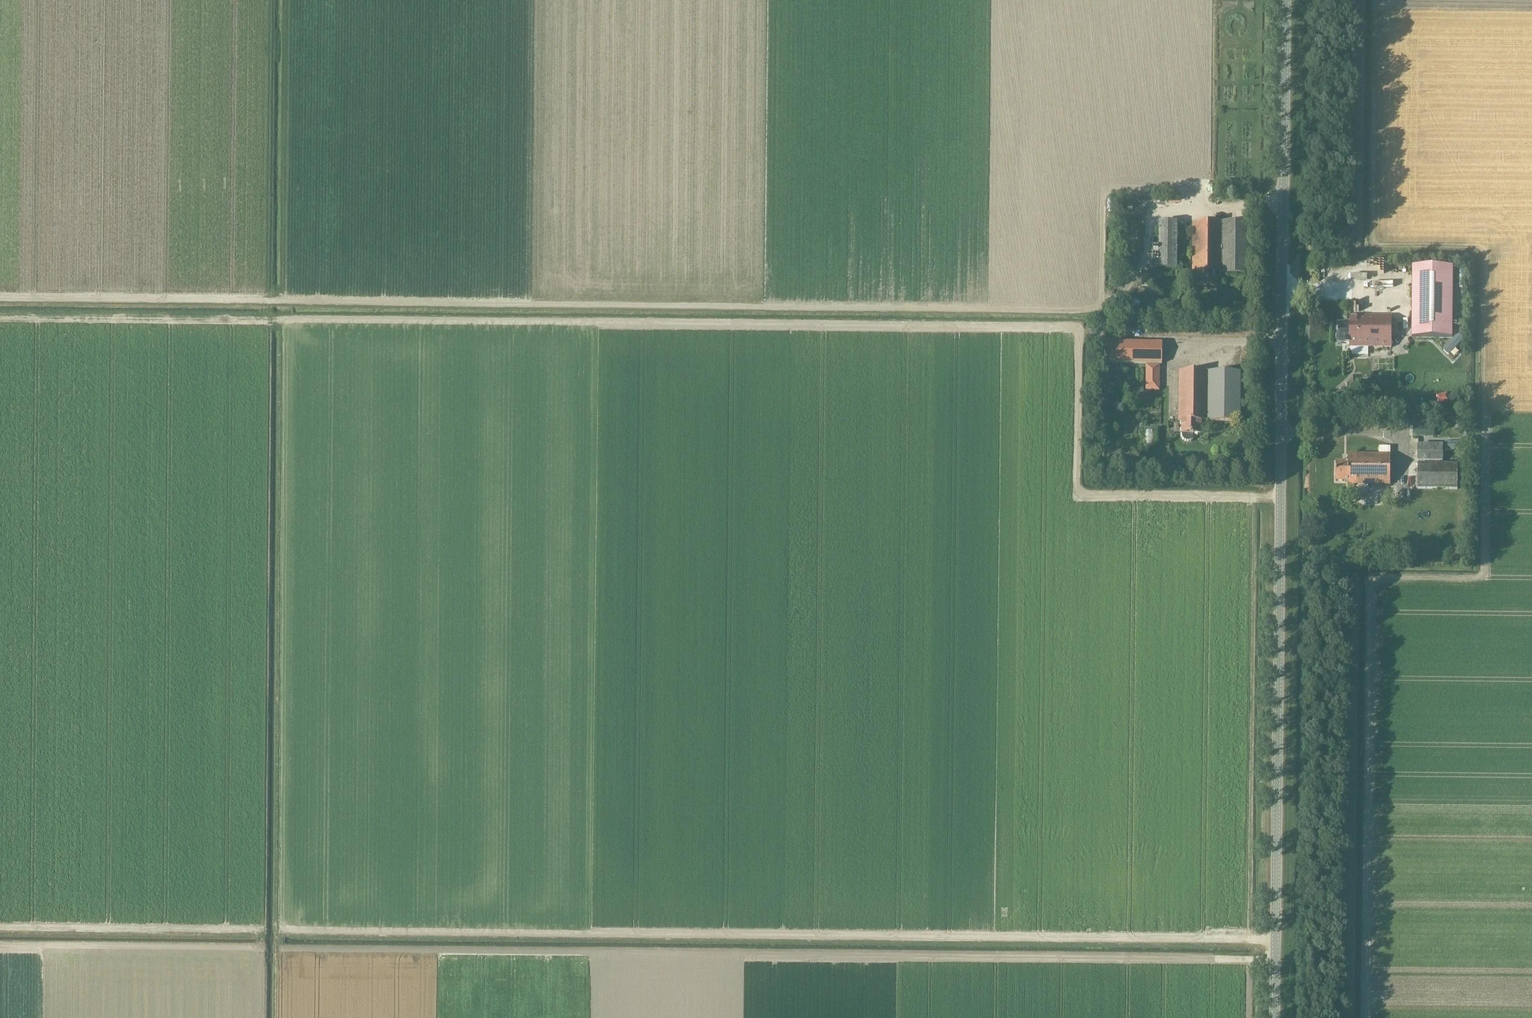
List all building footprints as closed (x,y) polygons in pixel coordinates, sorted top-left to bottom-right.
[(1181,238),(1181,227),(1177,227),(1177,222),(1159,222),(1159,269),(1177,269),(1177,238),(1181,238)] [(1247,223),(1223,223),(1193,223),(1193,273),(1196,273),(1196,285),(1215,285),(1215,273),(1247,273),(1247,223)] [(1411,267),(1411,337),(1451,337),(1451,267),(1411,267)] [(1153,286),(1153,275),(1142,275),(1141,286),(1153,286)] [(1391,319),(1391,316),(1349,316),(1349,323),(1337,323),(1337,342),(1349,342),(1349,346),(1391,347),(1391,327),(1391,319)] [(1102,363),(1162,364),(1162,342),(1103,341),(1102,363)] [(1147,366),(1147,390),(1159,390),(1159,366),(1147,366)] [(1241,372),(1209,371),(1179,371),(1179,421),(1182,421),(1182,433),(1183,433),(1183,435),(1183,436),(1183,437),(1183,438),(1184,438),(1184,439),(1185,440),(1186,440),(1188,440),(1189,440),(1190,440),(1191,439),(1192,439),(1192,438),(1193,437),(1193,436),(1193,435),(1193,434),(1201,434),(1201,422),(1240,422),(1241,372)] [(1433,430),(1433,422),(1414,422),(1413,436),(1425,436),(1425,430),(1433,430)] [(1442,462),(1443,445),(1418,444),(1417,461),(1442,462)] [(1390,454),(1378,454),(1348,454),(1348,462),(1336,461),(1336,480),(1348,481),(1348,484),(1390,484),(1390,454)] [(1418,463),(1418,488),(1457,488),(1458,464),(1418,463)]
